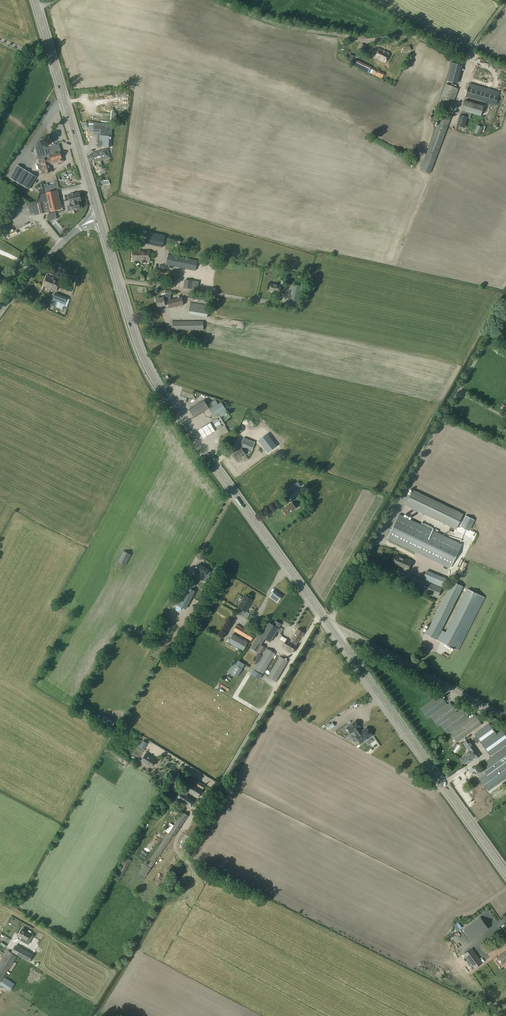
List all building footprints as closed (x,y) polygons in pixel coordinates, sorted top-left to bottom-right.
[(380,48),(375,57),(386,63),(390,54),(380,48)] [(487,68),(490,61),(477,56),(474,63),(487,68)] [(358,61),(355,66),(382,79),(385,73),(370,66),(366,64),(358,61)] [(452,63),(447,81),(456,84),(461,65),(452,63)] [(446,84),(438,104),(451,109),(458,89),(446,84)] [(468,89),(465,96),(496,105),(499,98),(468,89)] [(461,111),(457,126),(464,128),(467,118),(470,119),(471,114),(481,116),(484,106),(464,101),(461,111)] [(442,113),(438,122),(448,126),(452,116),(442,113)] [(88,125),(90,132),(94,131),(99,131),(99,141),(97,141),(97,146),(111,146),(111,125),(111,124),(94,122),(89,121),(88,125)] [(477,125),(474,133),(480,135),(483,127),(477,125)] [(35,146),(39,160),(39,161),(42,174),(51,171),(50,166),(62,162),(59,152),(61,152),(60,148),(58,149),(57,145),(45,148),(43,138),(38,140),(35,146)] [(90,157),(88,158),(89,160),(90,159),(90,160),(94,160),(94,162),(109,158),(107,149),(93,153),(94,155),(89,156),(90,157)] [(17,165),(9,178),(29,189),(36,177),(17,165)] [(37,203),(32,204),(35,216),(60,210),(56,191),(46,194),(40,195),(37,203)] [(79,194),(69,196),(72,211),(80,210),(79,202),(81,202),(79,194)] [(14,205),(2,224),(8,227),(19,208),(14,205)] [(55,213),(49,214),(47,218),(47,221),(51,220),(51,221),(57,220),(55,213)] [(148,232),(145,244),(163,248),(166,236),(148,232)] [(133,250),(133,261),(150,261),(150,251),(133,250)] [(168,255),(166,265),(168,265),(168,264),(196,269),(198,261),(168,255)] [(155,270),(155,275),(158,276),(158,277),(161,278),(161,276),(178,278),(179,273),(155,270)] [(47,276),(43,286),(57,291),(60,281),(47,276)] [(198,281),(184,279),(183,287),(197,289),(198,281)] [(271,284),(270,291),(280,293),(281,286),(271,284)] [(296,284),(292,301),(299,302),(301,292),(303,292),(304,286),(296,284)] [(164,297),(157,299),(158,307),(166,306),(166,305),(169,305),(170,308),(184,305),(182,297),(171,300),(172,291),(166,290),(166,293),(167,294),(166,300),(165,300),(164,297)] [(161,297),(159,291),(152,292),(153,299),(161,297)] [(54,293),(50,305),(59,309),(60,307),(63,307),(65,308),(64,307),(67,308),(71,299),(67,297),(54,293)] [(191,295),(190,302),(212,305),(213,299),(191,295)] [(191,303),(189,315),(194,315),(195,309),(209,312),(210,306),(191,303)] [(172,322),(172,331),(204,331),(204,322),(172,322)] [(204,401),(189,410),(194,418),(209,409),(214,417),(212,418),(214,421),(213,421),(219,430),(225,426),(221,418),(228,414),(221,403),(218,405),(215,400),(210,403),(209,402),(206,404),(204,401)] [(209,423),(198,430),(203,438),(214,431),(209,423)] [(267,435),(258,440),(267,453),(275,447),(267,435)] [(245,436),(240,447),(251,452),(253,447),(257,449),(259,444),(253,441),(253,440),(245,436)] [(243,448),(233,456),(238,463),(248,455),(243,448)] [(286,491),(284,492),(288,496),(301,487),(298,483),(288,489),(287,488),(285,489),(286,491)] [(462,514),(412,490),(405,505),(455,529),(462,514)] [(294,502),(283,510),(287,516),(296,509),(294,506),(295,505),(294,502)] [(445,566),(450,568),(461,545),(398,515),(387,538),(445,566)] [(277,523),(282,529),(287,526),(282,519),(277,523)] [(123,551),(118,562),(125,566),(131,555),(123,551)] [(394,562),(393,565),(408,571),(412,561),(397,555),(395,558),(394,558),(392,561),(393,562),(394,562)] [(200,572),(197,577),(203,581),(209,570),(198,564),(194,569),(200,572)] [(412,575),(408,584),(438,597),(441,588),(432,584),(436,575),(426,571),(423,580),(412,575)] [(220,576),(203,609),(207,612),(225,579),(220,576)] [(194,591),(191,590),(196,581),(195,580),(190,577),(176,604),(181,607),(185,610),(194,591)] [(426,633),(426,634),(458,651),(485,598),(467,589),(446,632),(441,630),(463,587),(452,582),(428,630),(426,629),(424,632),(426,633)] [(275,590),(269,598),(277,604),(283,596),(275,590)] [(243,596),(237,608),(244,612),(250,600),(243,596)] [(259,635),(251,649),(256,652),(264,640),(270,643),(281,625),(275,621),(273,625),(267,622),(259,635)] [(237,625),(234,631),(251,641),(254,635),(237,625)] [(287,641),(283,647),(288,649),(287,651),(290,653),(291,651),(293,652),(297,645),(296,645),(298,642),(298,643),(302,636),(302,637),(304,633),(297,629),(292,639),(290,642),(287,641)] [(233,634),(228,643),(243,651),(247,643),(233,634)] [(261,646),(257,652),(261,655),(265,648),(261,646)] [(267,649),(254,671),(262,676),(275,654),(267,649)] [(258,654),(254,661),(258,663),(262,656),(258,654)] [(280,657),(269,676),(277,681),(288,662),(280,657)] [(466,735),(482,724),(475,714),(469,718),(461,708),(456,711),(449,702),(447,703),(440,694),(420,709),(427,718),(429,717),(436,727),(439,725),(446,734),(450,732),(457,742),(461,739),(466,735)] [(372,736),(366,728),(360,733),(358,729),(360,727),(355,721),(346,727),(351,733),(353,731),(356,735),(355,736),(361,744),(364,741),(365,741),(368,739),(368,738),(372,736)] [(490,724),(476,734),(483,745),(498,734),(490,724)] [(483,745),(484,746),(483,747),(489,755),(505,743),(505,733),(505,731),(499,735),(498,734),(483,745)] [(469,739),(464,743),(468,748),(469,748),(471,752),(469,753),(468,754),(468,753),(461,758),(462,759),(461,760),(463,762),(465,764),(468,762),(469,762),(472,760),(472,759),(473,758),(472,758),(475,756),(476,758),(481,755),(469,739)] [(147,743),(142,740),(139,746),(143,749),(147,743)] [(505,747),(480,765),(486,774),(480,778),(489,790),(505,778),(505,746),(505,747)] [(146,754),(141,761),(151,768),(156,760),(146,754)] [(193,779),(186,791),(197,798),(205,786),(193,779)] [(182,790),(175,800),(189,809),(195,800),(187,795),(188,794),(182,790)] [(146,866),(151,869),(173,836),(174,837),(188,816),(182,813),(182,814),(175,809),(172,814),(179,818),(174,826),(170,824),(165,831),(168,833),(146,866)] [(205,819),(197,814),(195,818),(203,822),(205,819)] [(188,830),(185,835),(188,837),(193,840),(196,835),(188,830)] [(471,940),(487,928),(480,918),(464,929),(471,940)] [(21,930),(18,936),(23,939),(22,942),(25,944),(30,935),(21,930)] [(33,955),(19,948),(15,945),(12,952),(16,954),(29,961),(33,955)] [(464,954),(475,968),(482,963),(471,949),(464,954)] [(0,964),(0,982),(16,958),(8,952),(0,964)] [(491,975),(496,980),(495,982),(497,984),(502,978),(499,975),(495,971),(491,975)] [(5,978),(1,985),(11,991),(15,984),(5,978)]
